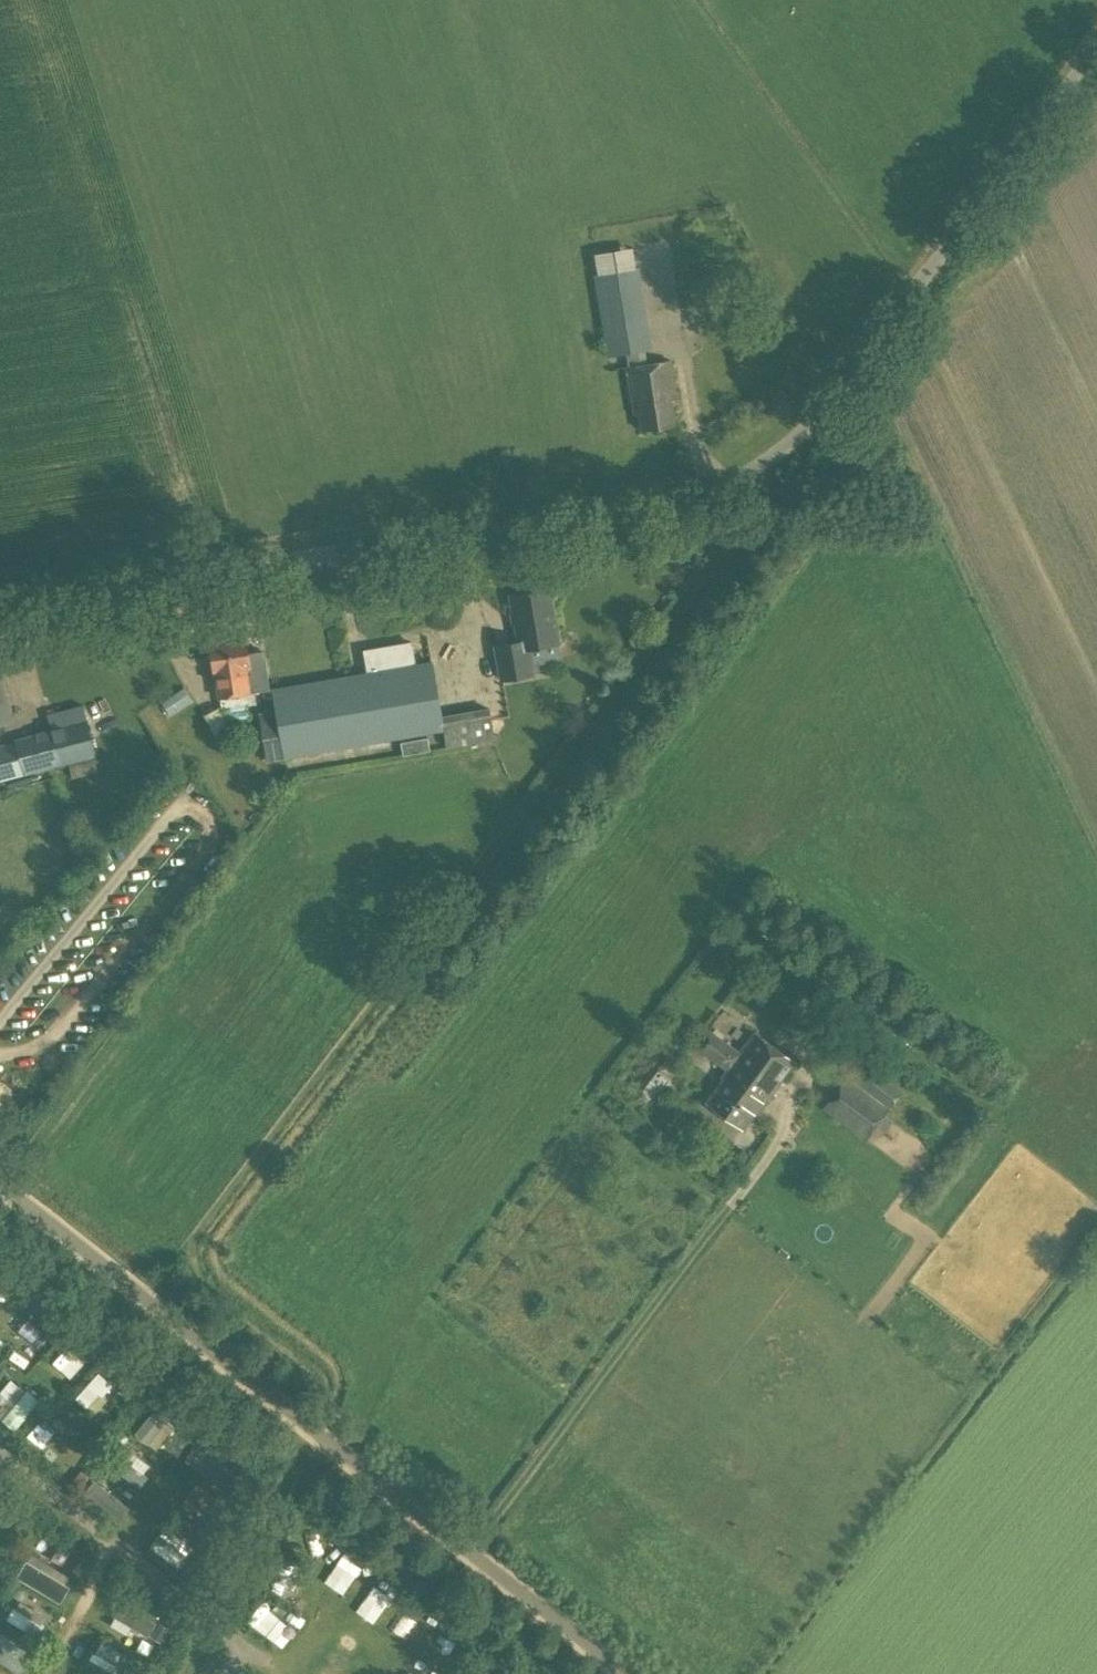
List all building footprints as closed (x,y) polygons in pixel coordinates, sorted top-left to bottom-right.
[(639,267),(593,275),(607,357),(626,354),(646,351),(652,350),(639,267)] [(677,400),(671,361),(628,367),(635,414),(640,414),(642,429),(676,424),(673,401),(677,400)] [(518,641),(527,647),(558,642),(550,588),(510,594),(518,641)] [(239,683),(243,704),(255,702),(245,635),(228,638),(227,630),(210,633),(211,640),(209,641),(211,653),(231,651),(236,684),(239,683)] [(416,663),(411,640),(364,648),(368,672),(273,689),(277,711),(260,714),(268,758),(443,727),(446,748),(495,740),(489,708),(442,715),(432,660),(416,663)] [(531,673),(527,647),(518,641),(494,645),(499,678),(531,673)] [(161,702),(170,715),(191,701),(183,688),(161,702)] [(44,771),(44,768),(61,763),(59,755),(86,748),(79,722),(14,739),(15,741),(0,745),(0,782),(44,771)] [(402,755),(430,751),(428,738),(400,743),(402,755)] [(740,1053),(711,1031),(700,1047),(729,1068),(722,1077),(724,1079),(708,1101),(744,1128),(794,1061),(755,1033),(740,1053)] [(865,1141),(903,1089),(860,1058),(822,1110),(865,1141)] [(789,1254),(781,1248),(777,1252),(786,1259),(789,1254)] [(28,1301),(0,1280),(0,1339),(28,1301)] [(69,1341),(48,1365),(67,1381),(88,1357),(69,1341)] [(81,1400),(103,1413),(127,1376),(105,1363),(81,1400)] [(0,1408),(0,1414),(17,1429),(44,1400),(24,1382),(0,1408)] [(140,1428),(156,1441),(180,1411),(165,1398),(140,1428)] [(185,1457),(223,1485),(240,1462),(202,1434),(185,1457)] [(123,1470),(141,1488),(155,1475),(137,1456),(123,1470)] [(165,1524),(151,1545),(184,1568),(199,1547),(165,1524)] [(346,1553),(333,1573),(351,1586),(365,1567),(346,1553)] [(23,1581),(68,1601),(76,1582),(31,1563),(23,1581)] [(384,1611),(392,1584),(371,1577),(362,1604),(384,1611)] [(41,1638),(53,1619),(19,1597),(7,1616),(41,1638)] [(408,1597),(394,1620),(419,1635),(433,1612),(408,1597)] [(118,1606),(111,1633),(169,1648),(176,1622),(118,1606)] [(24,1673),(37,1655),(4,1633),(0,1639),(0,1658),(24,1673)] [(99,1654),(129,1671),(137,1657),(107,1641),(99,1654)]
